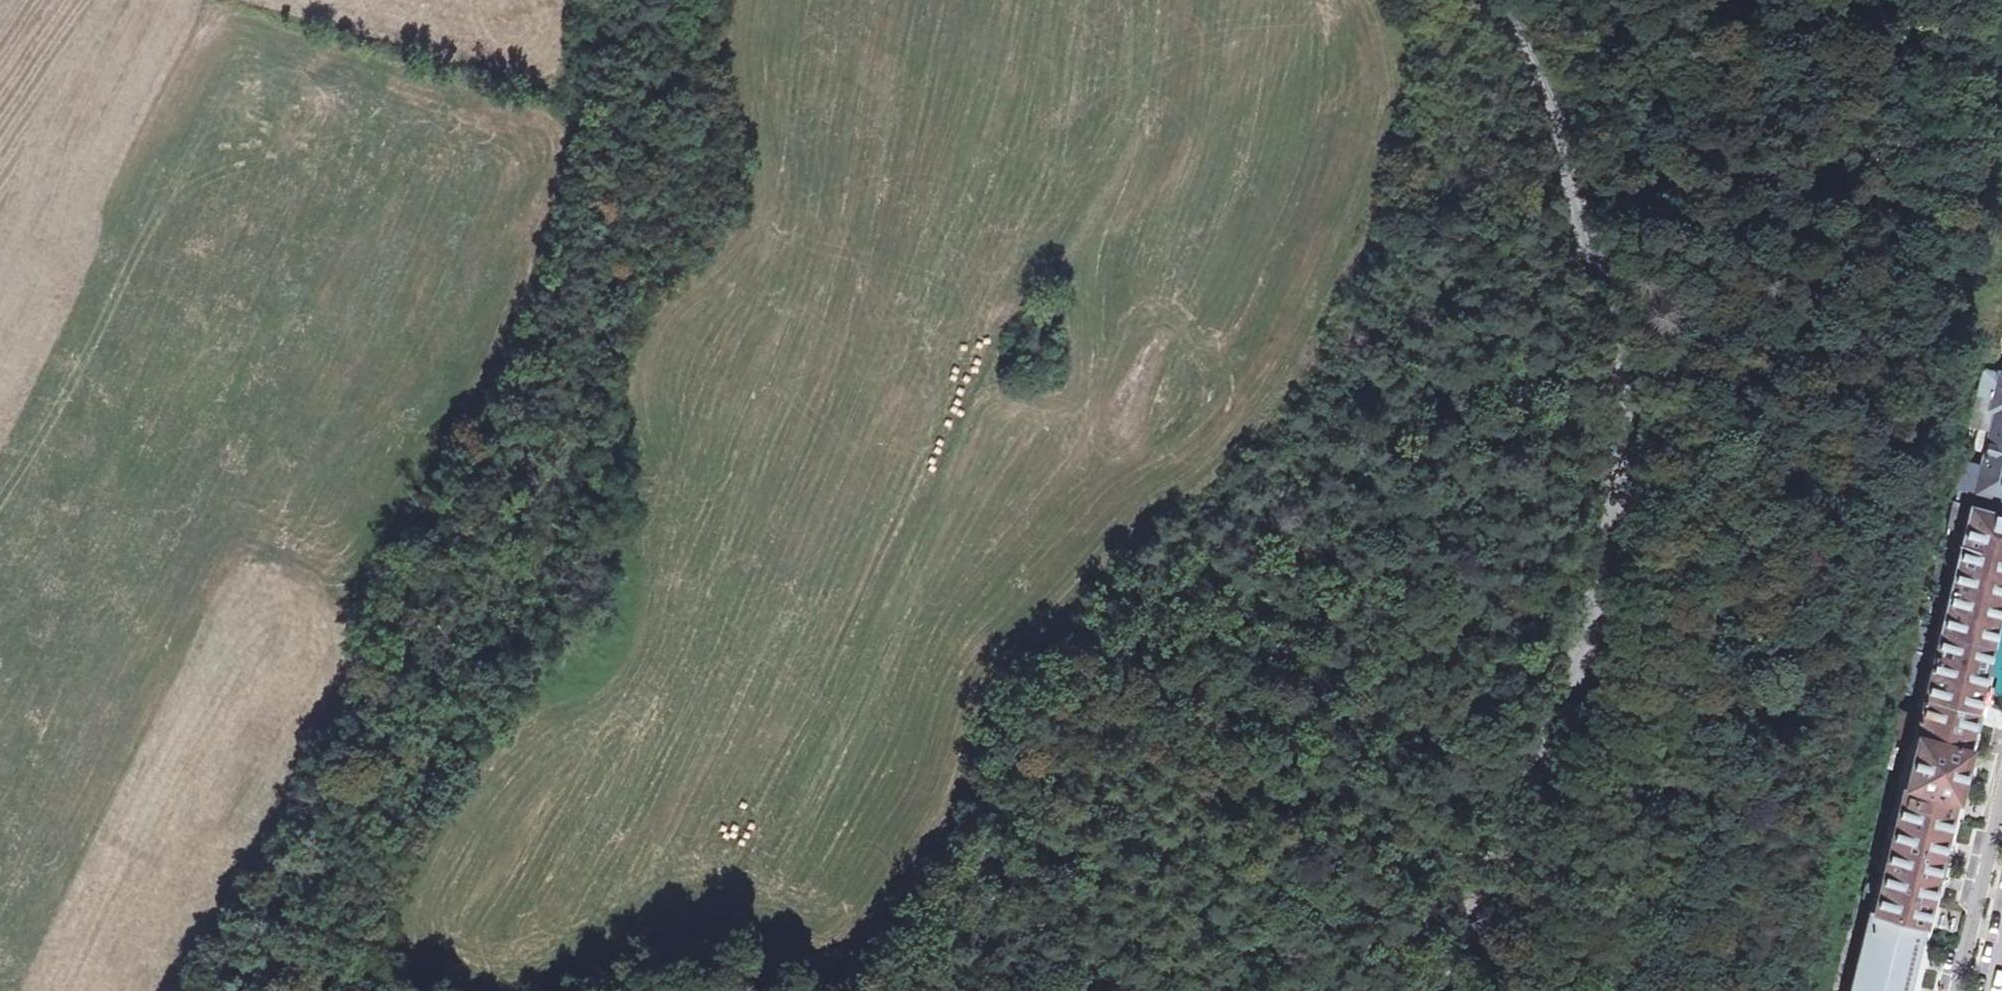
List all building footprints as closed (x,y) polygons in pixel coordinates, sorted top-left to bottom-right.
[(1980,375),(1974,402),(1988,405),(1986,414),(1992,415),(1989,424),(1981,423),(1978,433),(1987,434),(2001,438),(2001,379),(1980,375)] [(1980,457),(1990,458),(1989,471),(2001,474),(2001,438),(1987,434),(1980,457)] [(1980,457),(1971,455),(1958,491),(1958,494),(2001,504),(2001,474),(1989,471),(1990,458),(1980,457)] [(1960,535),(1968,504),(2001,512),(2001,504),(1958,494),(1956,500),(1949,500),(1949,503),(1944,502),(1939,521),(1943,523),(1942,531),(1960,535)] [(1919,622),(1938,627),(1988,639),(2001,581),(2001,512),(1968,504),(1960,535),(1944,600),(1925,596),(1919,622)] [(1969,715),(1988,639),(1938,627),(1921,702),(1969,715)] [(1994,697),(2001,697),(2001,631),(1998,630),(1994,697)] [(1969,715),(1921,702),(1918,717),(1897,712),(1892,734),(1912,740),(1870,911),(1919,922),(1949,798),(1951,799),(1963,747),(1962,746),(1969,715)] [(1870,911),(1851,990),(1901,990),(1919,922),(1870,911)]
